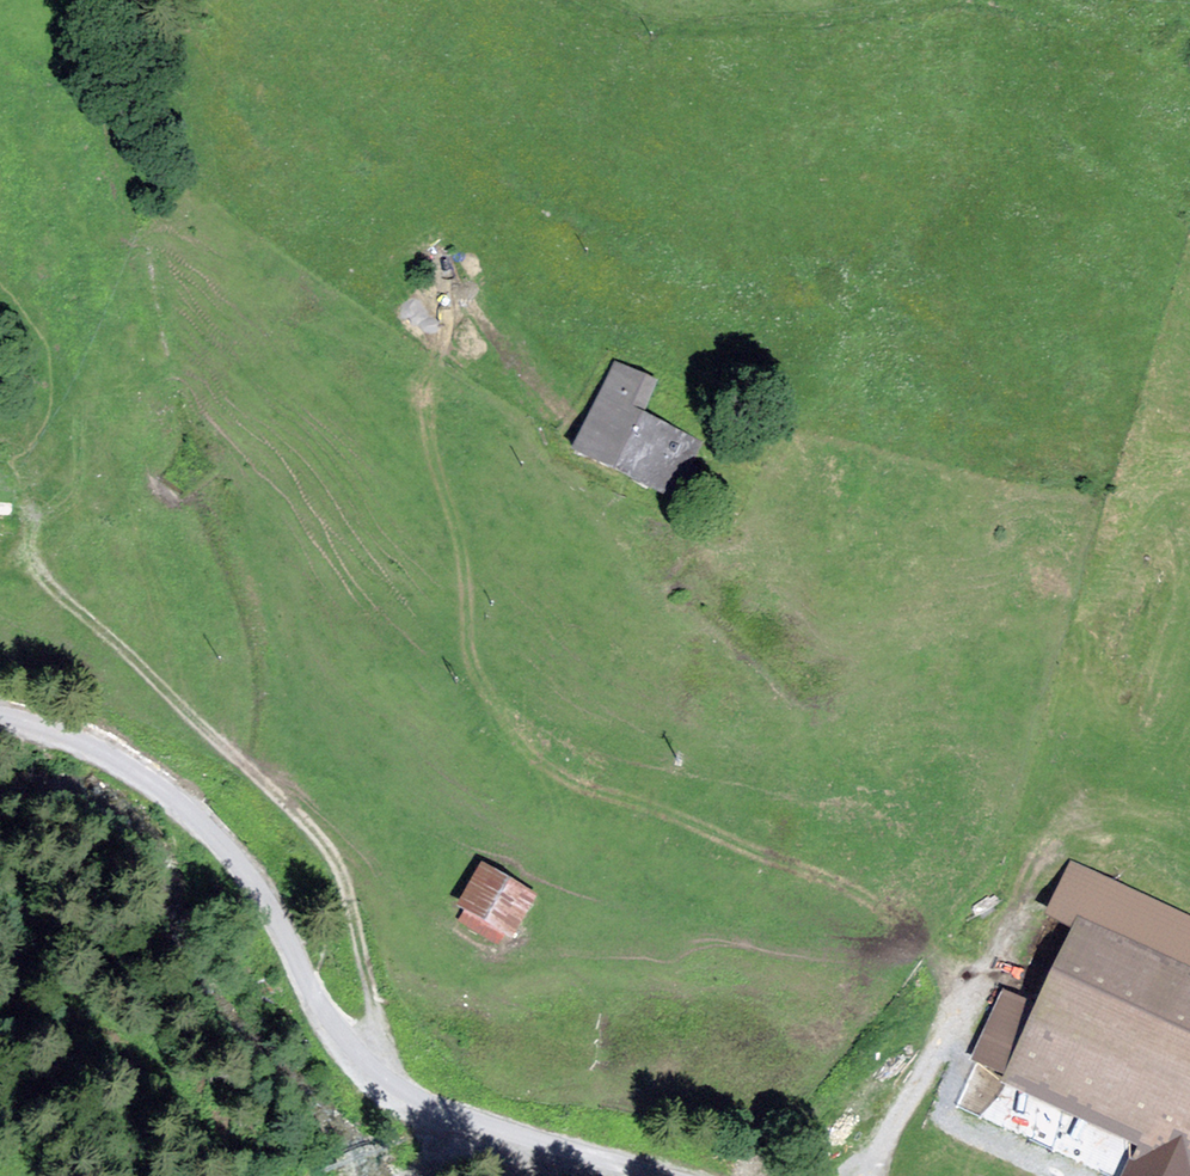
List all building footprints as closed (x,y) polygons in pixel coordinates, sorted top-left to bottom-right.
[(653,382),(619,364),(577,442),(669,490),(693,443),(636,413),(653,382)] [(534,896),(485,866),(462,903),(470,907),(462,919),(504,945),(534,896)] [(1069,867),(1050,909),(1083,923),(1043,1012),(1006,996),(959,1101),(1125,1175),(1124,1175),(1189,1175),(1189,921),(1069,867)]
